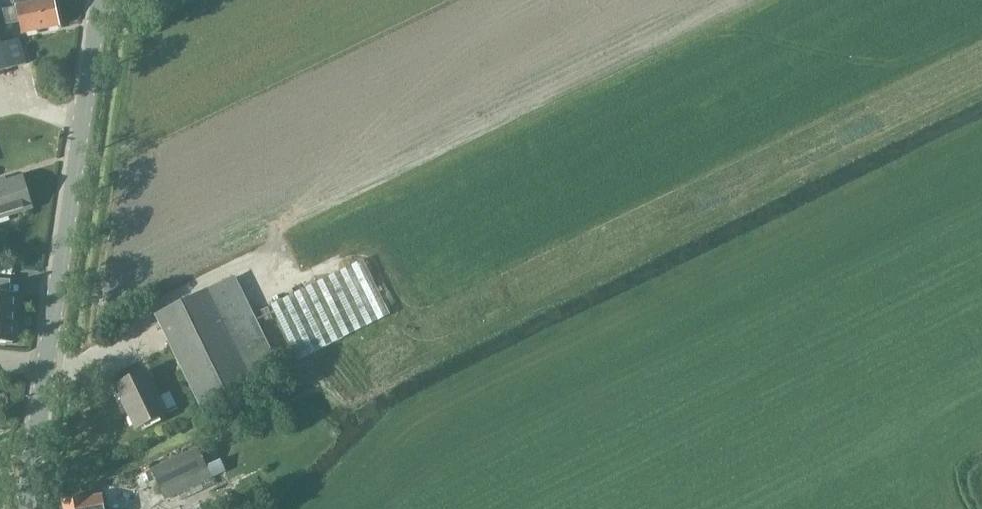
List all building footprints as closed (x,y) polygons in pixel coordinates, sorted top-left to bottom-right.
[(21,35),(62,27),(56,0),(16,0),(17,6),(15,6),(15,7),(2,9),(6,24),(18,22),(21,35)] [(28,62),(21,39),(2,44),(0,35),(0,71),(28,62)] [(33,208),(22,177),(0,183),(0,218),(33,208)] [(296,361),(390,314),(364,259),(271,305),(296,361)] [(3,272),(13,274),(14,265),(4,263),(3,272)] [(201,407),(250,382),(254,380),(209,289),(156,314),(201,407)] [(12,342),(12,339),(16,339),(17,322),(13,322),(14,293),(0,292),(0,342),(12,342)] [(169,412),(150,370),(116,385),(136,429),(169,412)] [(211,479),(213,478),(199,447),(152,469),(166,499),(178,494),(181,501),(214,485),(211,479)] [(108,494),(84,496),(84,498),(63,501),(64,508),(110,508),(108,494)]
